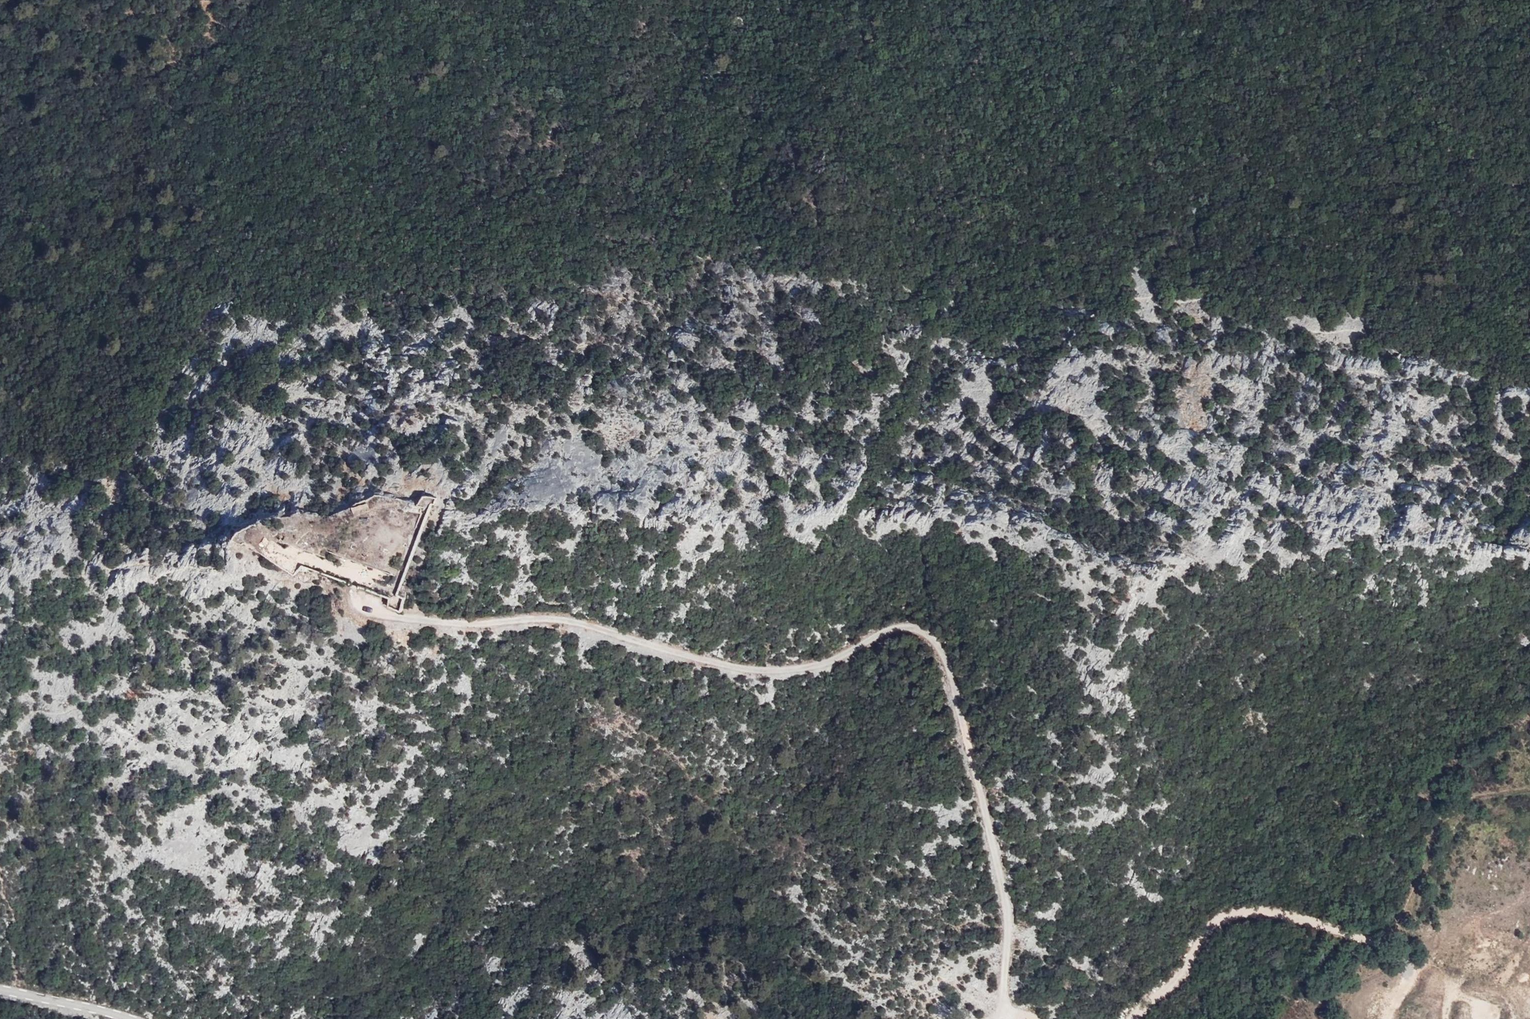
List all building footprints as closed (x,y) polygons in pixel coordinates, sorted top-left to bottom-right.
[(301,566),(388,599),(387,607),(398,612),(403,601),(396,596),(434,500),(420,498),(415,506),(397,501),(372,510),(366,501),(329,517),(290,512),(286,520),(266,518),(231,539),(236,545),(247,546),(292,575),(301,566)]
